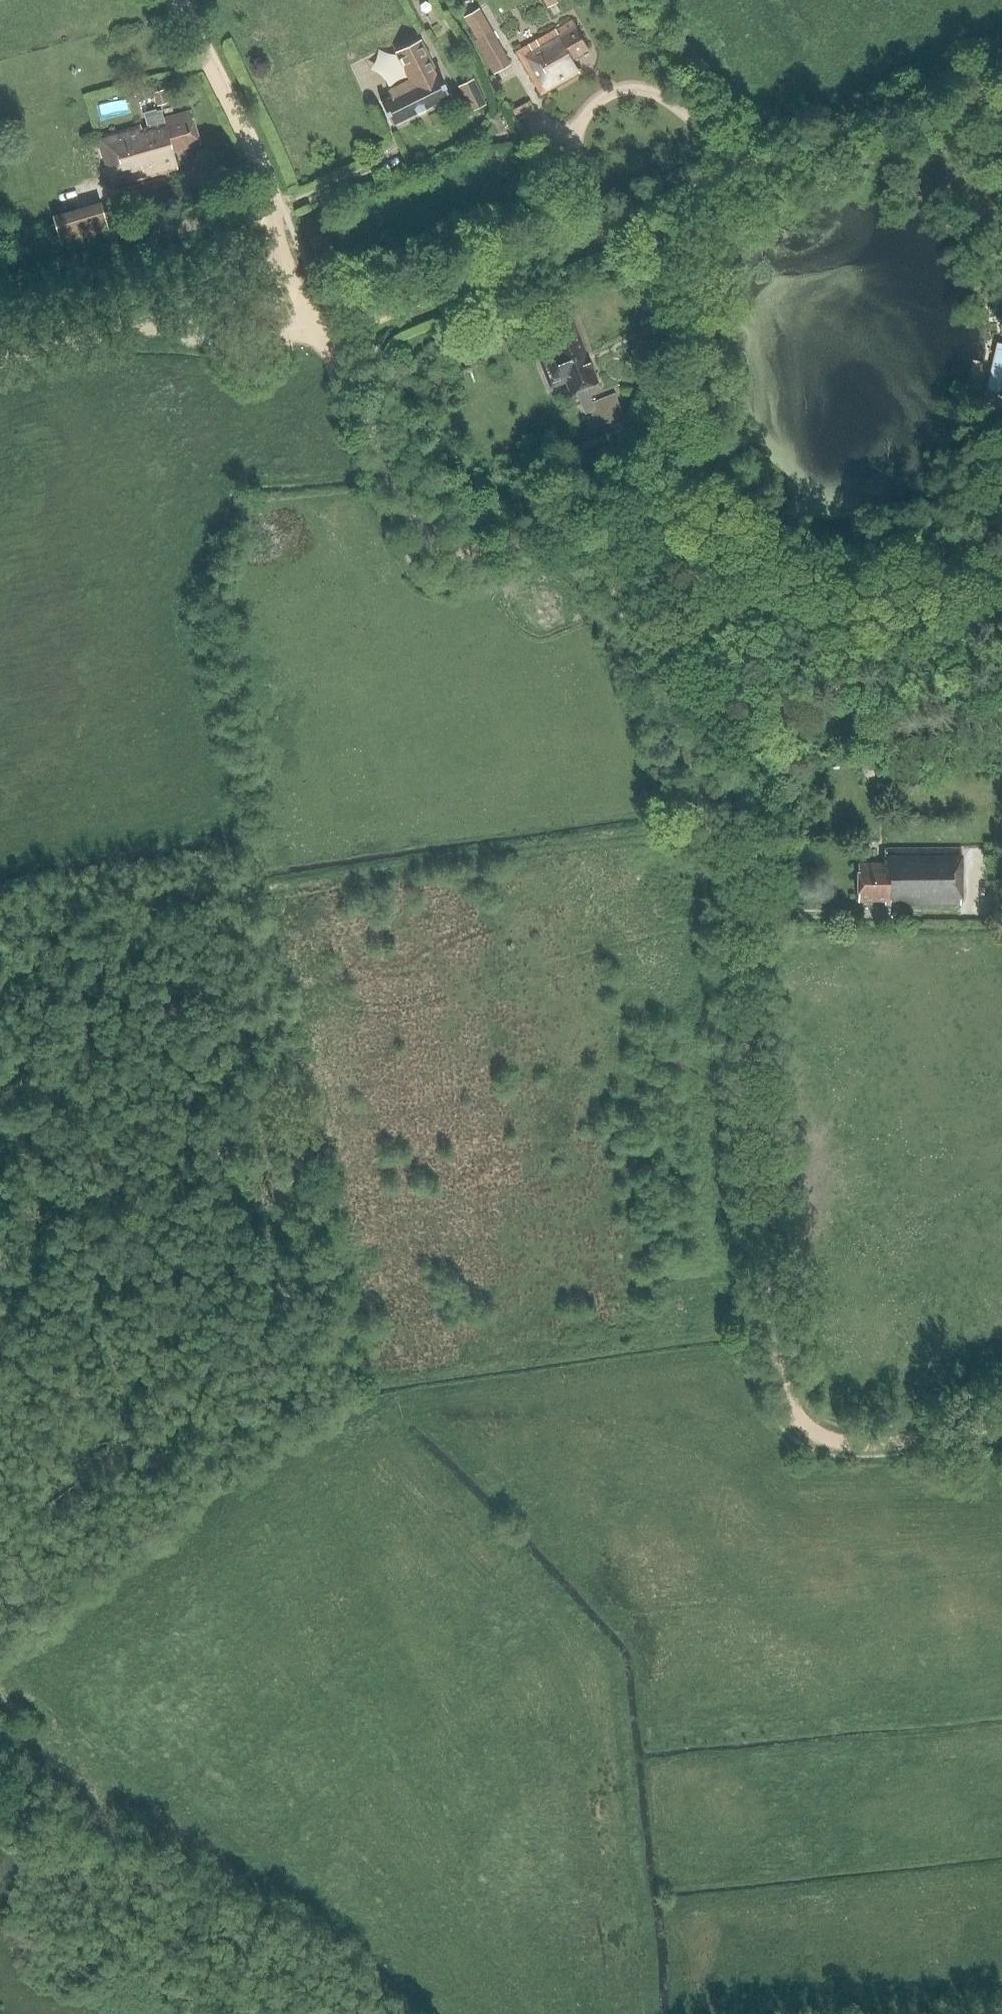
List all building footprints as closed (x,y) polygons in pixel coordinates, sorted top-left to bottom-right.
[(511,64),(479,7),(464,16),(477,39),(474,41),(493,74),(511,64)] [(573,19),(517,51),(541,94),(580,72),(572,59),(590,49),(573,19)] [(389,90),(392,97),(382,102),(393,125),(451,96),(439,73),(439,74),(422,39),(396,52),(410,80),(389,90)] [(486,103),(474,78),(458,86),(471,111),(486,103)] [(167,102),(163,89),(152,92),(157,105),(167,102)] [(143,131),(141,126),(99,138),(114,191),(179,172),(175,151),(202,144),(192,111),(164,119),(162,110),(146,115),(150,129),(143,131)] [(98,201),(51,216),(60,245),(107,231),(98,201)] [(547,331),(553,346),(538,351),(550,388),(568,381),(572,391),(577,389),(586,413),(591,411),(596,426),(624,416),(615,395),(593,403),(587,386),(594,383),(573,322),(547,331)] [(579,464),(589,460),(612,451),(605,432),(582,442),(572,446),(579,464)] [(857,867),(856,902),(883,903),(883,908),(961,908),(961,852),(884,852),(884,867),(857,867)]
